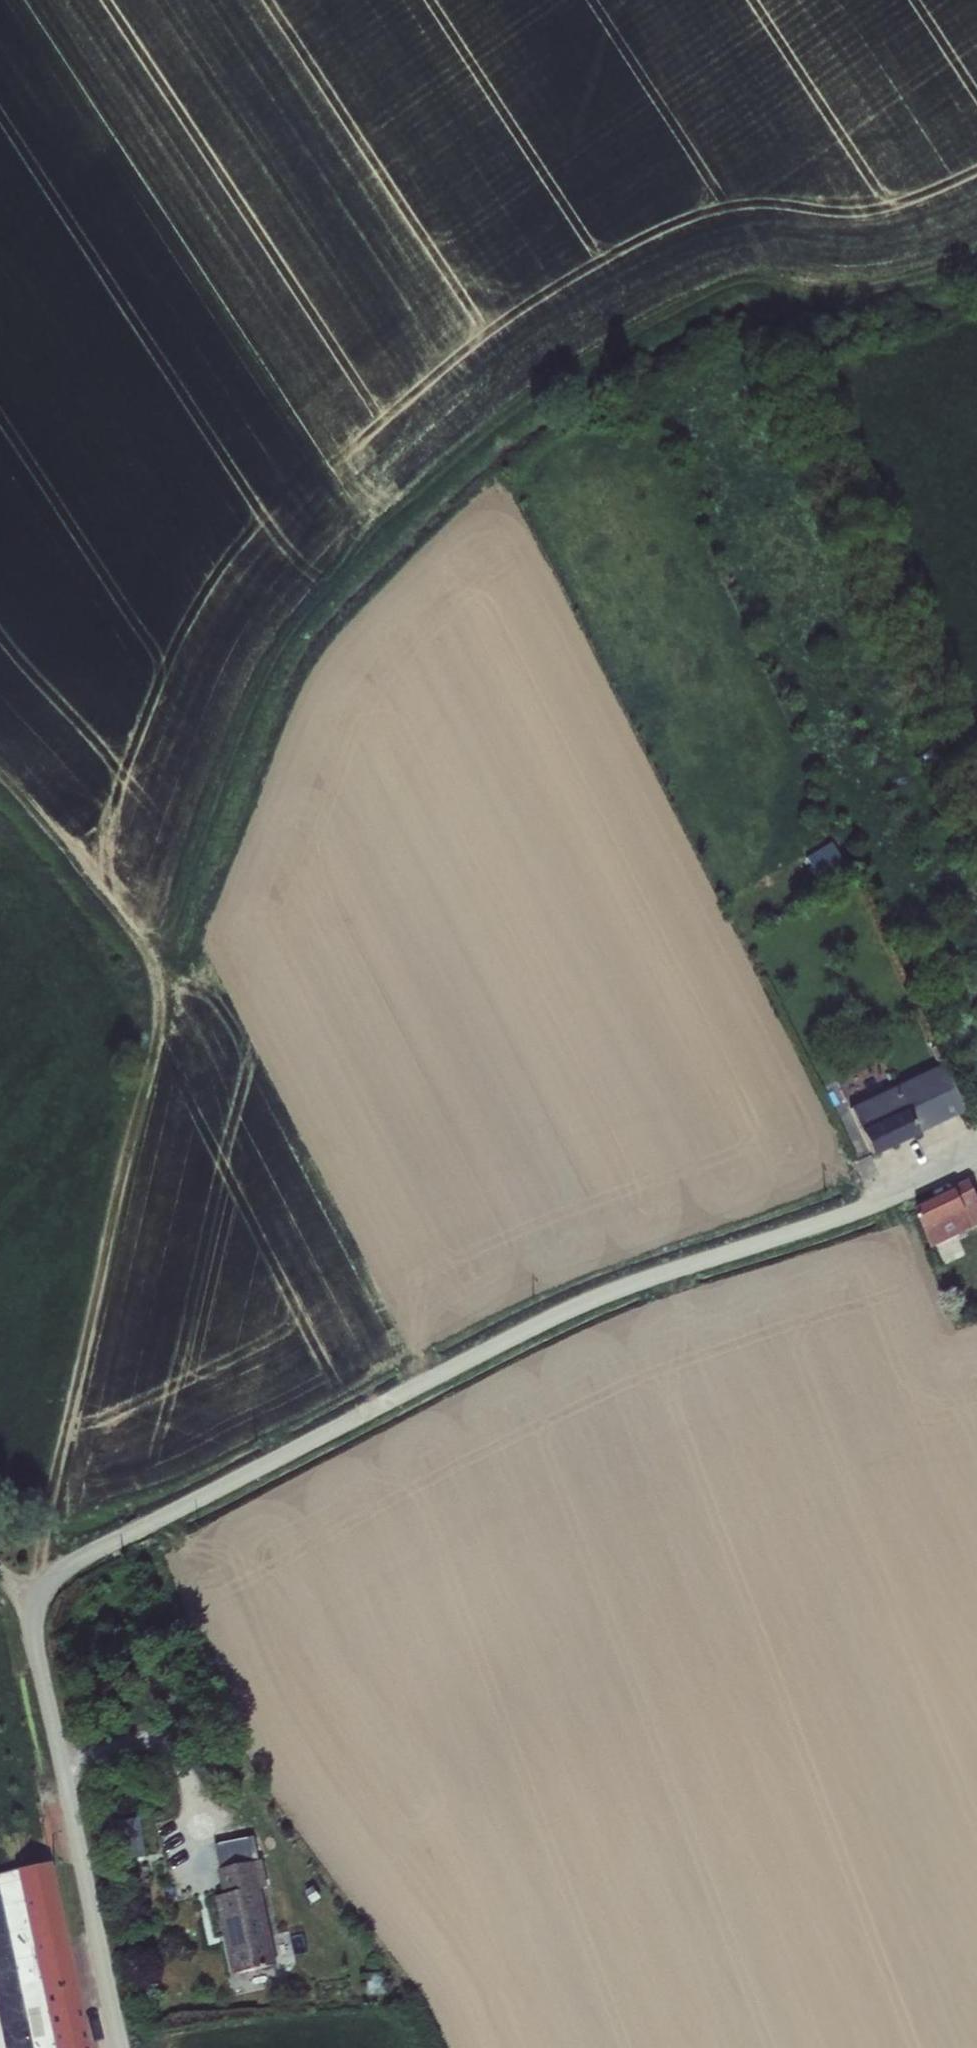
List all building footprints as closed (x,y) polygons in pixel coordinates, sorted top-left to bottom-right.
[(902,1067),(925,1111),(942,1102),(920,1058),(902,1067)] [(838,1082),(820,1090),(853,1147),(925,1111),(902,1067),(846,1095),(838,1082)] [(976,1212),(976,1196),(966,1178),(916,1205),(933,1235),(976,1212)] [(0,1861),(0,1865),(44,2047),(77,2047),(28,1853),(0,1861)] [(226,1939),(235,1982),(266,1975),(249,1899),(259,1896),(253,1872),(211,1881),(217,1906),(209,1908),(216,1941),(226,1939)]
